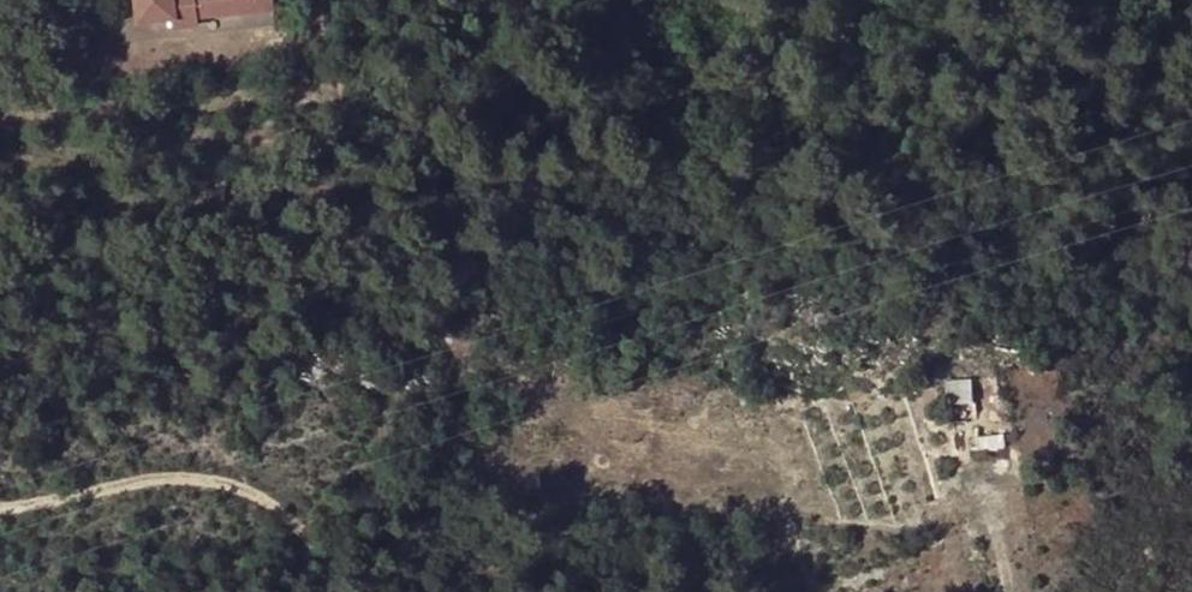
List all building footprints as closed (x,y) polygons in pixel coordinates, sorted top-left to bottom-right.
[(130,18),(175,15),(176,26),(191,25),(190,14),(259,10),(258,0),(129,0),(130,18)] [(982,400),(985,376),(961,373),(958,397),(982,400)]
